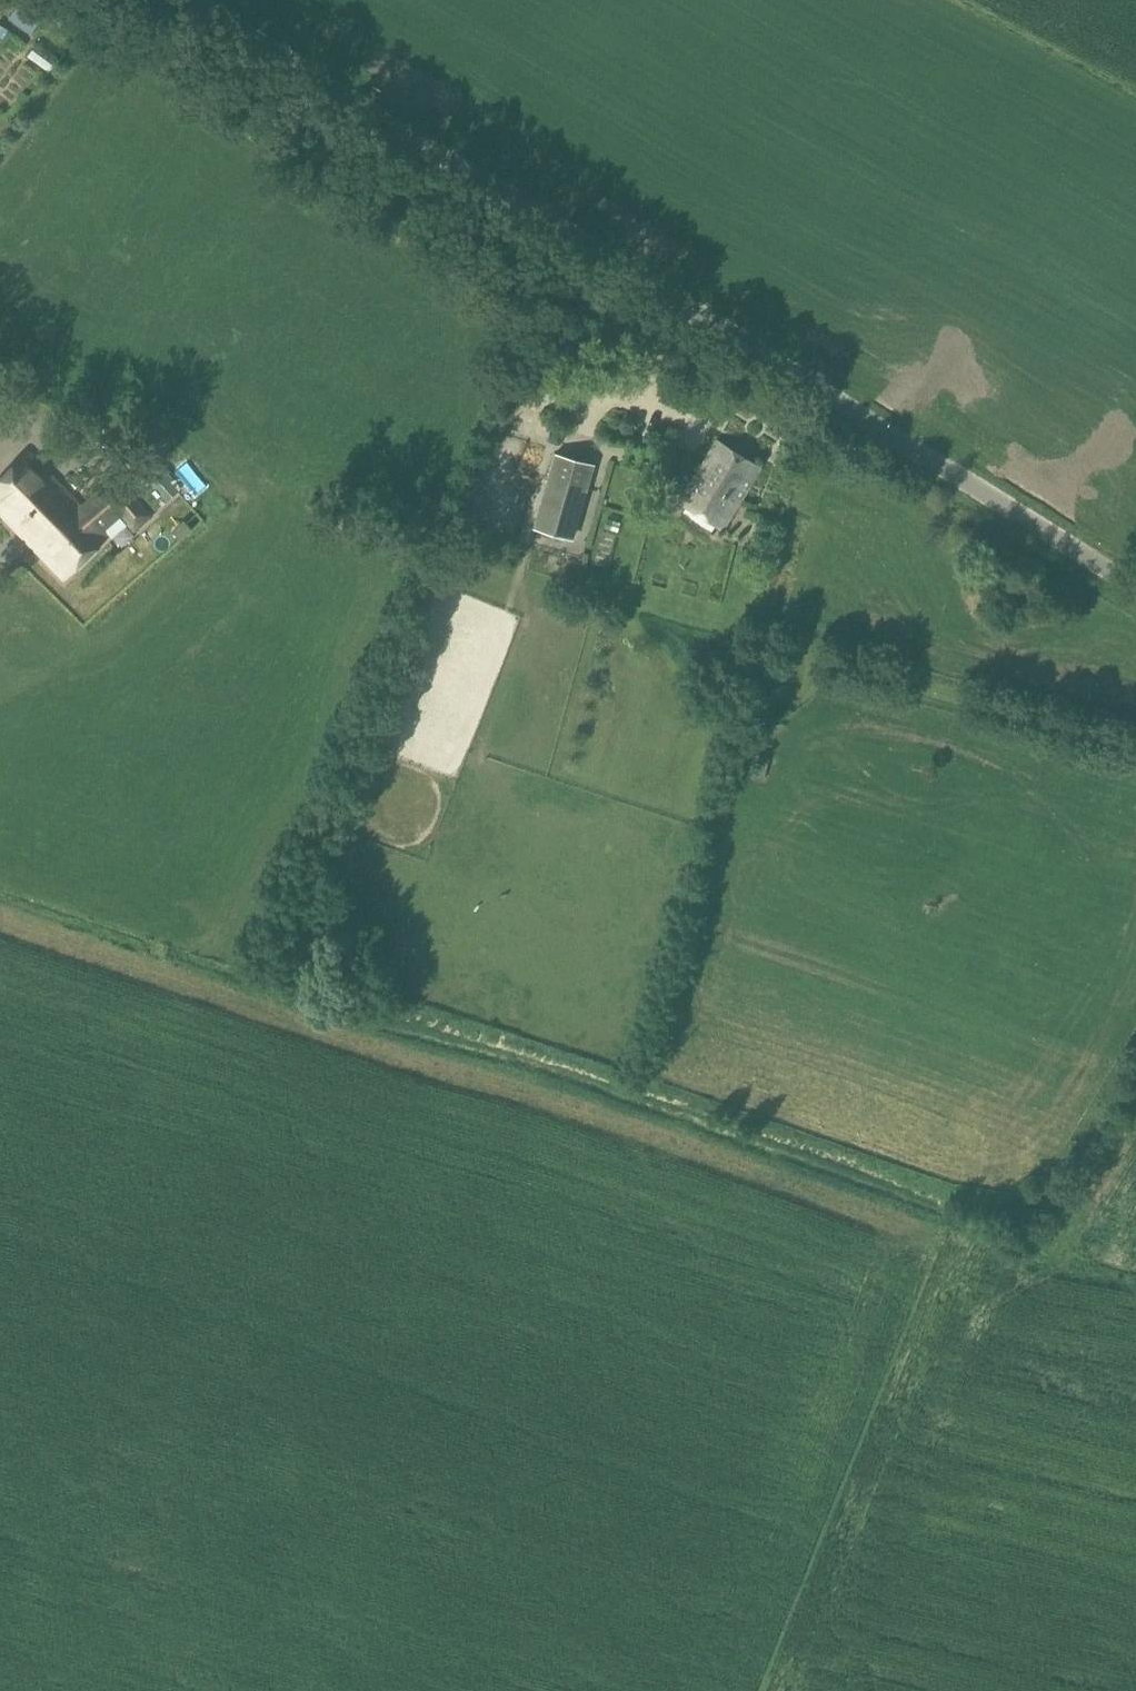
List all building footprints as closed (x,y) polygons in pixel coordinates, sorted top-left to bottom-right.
[(44,11),(29,0),(20,0),(8,17),(29,32),(44,11)] [(11,65),(22,75),(41,52),(9,27),(2,37),(21,52),(11,65)] [(717,441),(680,501),(723,529),(760,469),(717,441)] [(0,479),(0,513),(37,552),(61,525),(61,526),(78,509),(75,506),(79,503),(27,451),(0,479)] [(595,465),(555,453),(534,527),(574,538),(595,465)] [(166,502),(179,491),(163,474),(151,485),(166,502)] [(150,516),(115,476),(81,505),(79,503),(75,506),(78,509),(61,526),(61,525),(37,552),(64,580),(105,534),(102,531),(121,516),(134,530),(150,516)]
